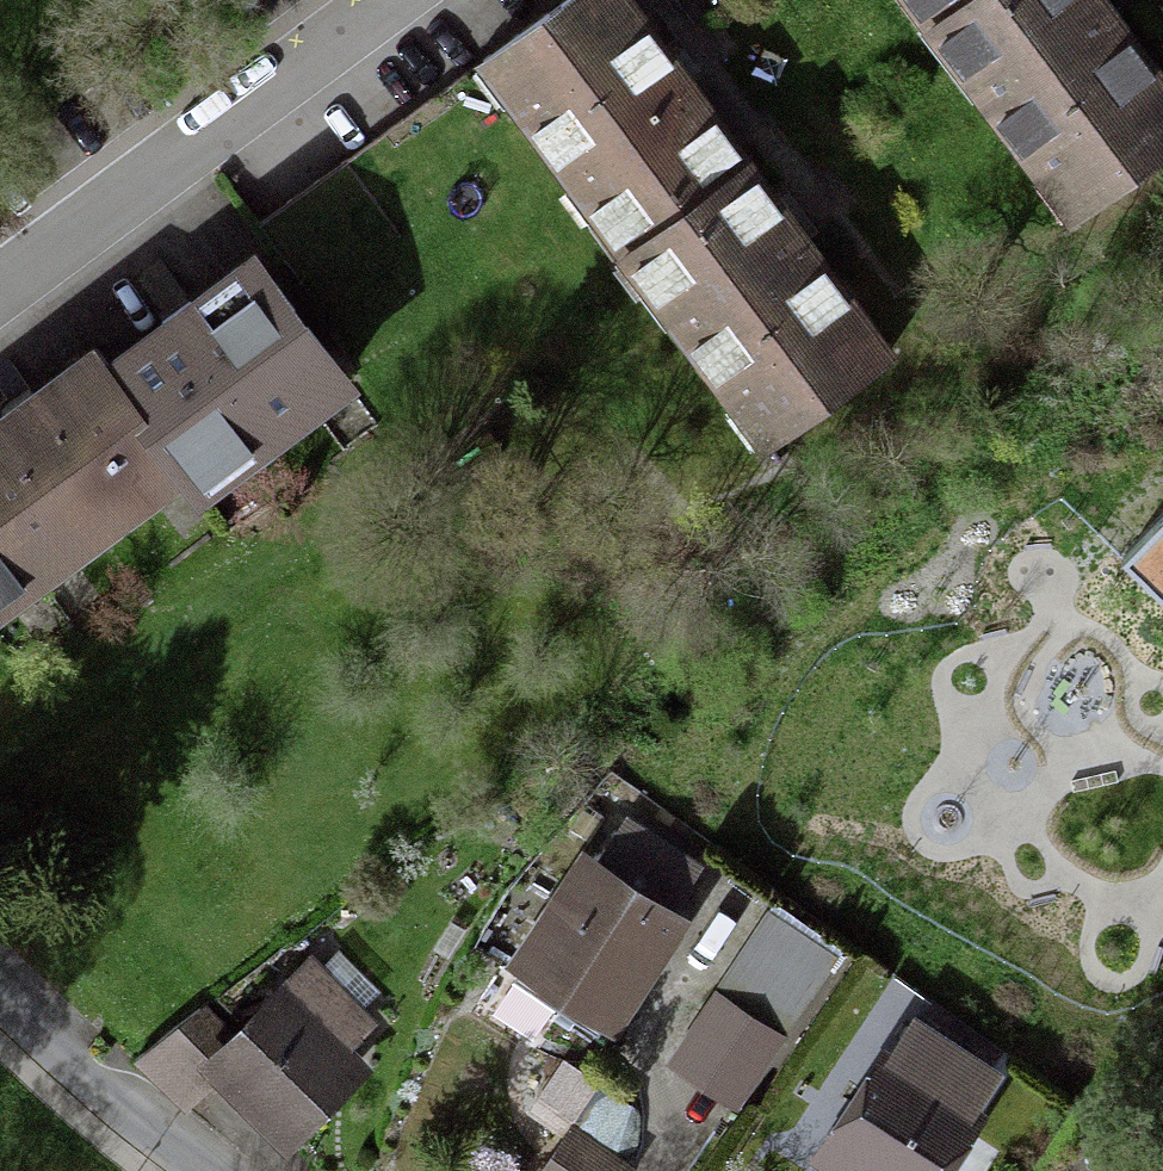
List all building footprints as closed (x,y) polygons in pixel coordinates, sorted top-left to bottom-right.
[(748,159),(629,0),(559,0),(480,59),(525,119),(624,251),(748,159)] [(693,21),(722,0),(677,0),(693,21)] [(963,0),(917,0),(934,22),(963,0)] [(934,22),(1076,210),(1162,145),(1162,70),(1111,0),(963,0),(934,22)] [(480,59),(346,159),(391,219),(525,119),(480,59)] [(391,219),(346,159),(260,223),(305,283),(391,219)] [(748,159),(624,251),(768,441),(892,348),(748,159)] [(109,368),(183,467),(205,497),(354,386),(257,257),(109,368)] [(35,577),(183,467),(109,368),(93,347),(0,416),(0,530),(35,577)] [(0,530),(0,603),(35,577),(0,530)] [(715,874),(640,826),(614,865),(689,914),(715,874)] [(523,973),(624,1042),(704,926),(689,914),(614,865),(604,857),(523,973)] [(687,1074),(746,1114),(830,992),(771,952),(687,1074)] [(232,1050),(204,1077),(219,1092),(290,1166),(398,1063),(313,975),(232,1050)] [(232,1050),(200,1017),(137,1078),(184,1126),(219,1092),(204,1077),(232,1050)] [(1010,1089),(923,1032),(832,1170),(956,1170),(1010,1089)] [(571,1135),(547,1170),(625,1170),(571,1135)]
